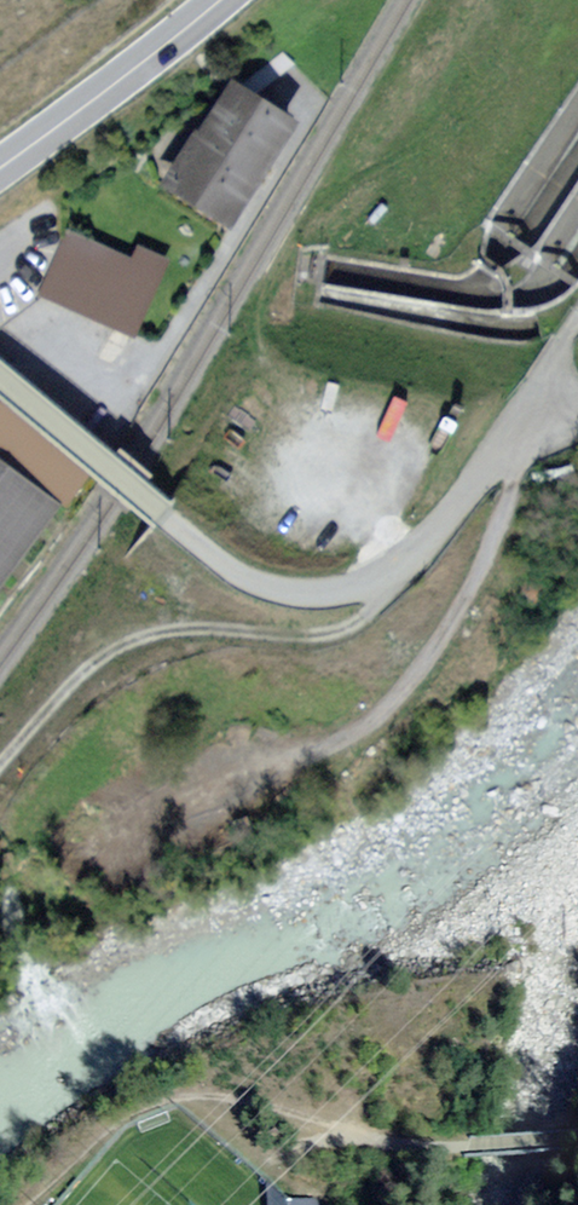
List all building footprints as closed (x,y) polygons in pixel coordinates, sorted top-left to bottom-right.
[(291,118),(223,74),(154,181),(222,224),(291,118)] [(131,260),(64,229),(33,295),(130,339),(167,259),(137,245),(131,260)] [(0,467),(0,571),(50,504),(0,467)]
